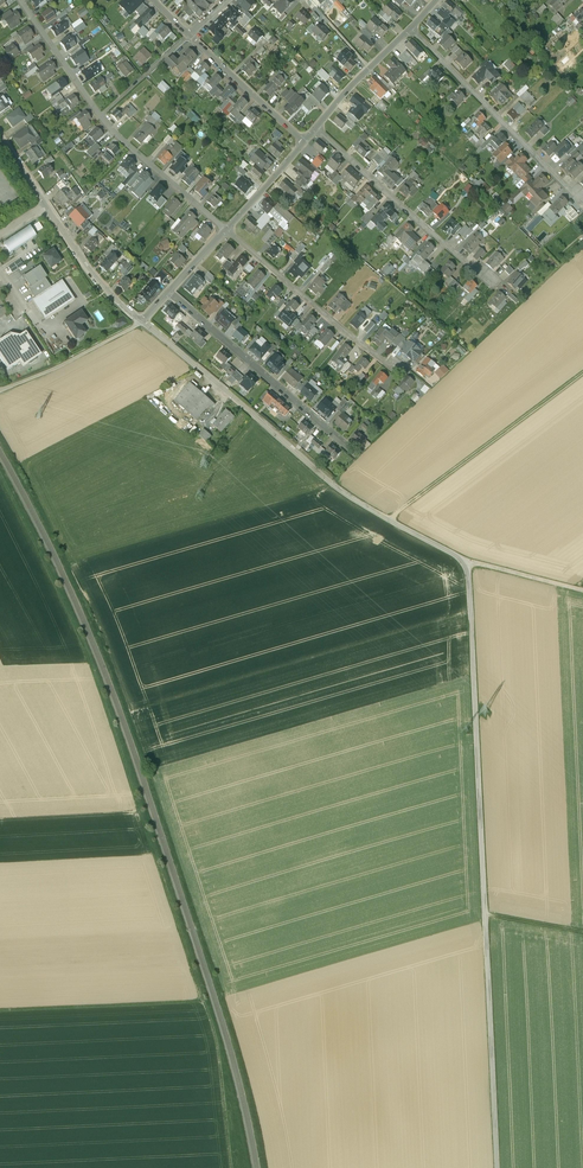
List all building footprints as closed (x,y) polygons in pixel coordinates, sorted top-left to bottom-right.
[(119,5),(129,16),(134,11),(142,3),(139,0),(123,0),(119,5)] [(191,10),(190,12),(192,14),(194,12),(199,18),(206,11),(196,1),(195,0),(181,0),(191,10)] [(203,4),(208,9),(217,0),(207,0),(203,4)] [(251,0),(239,0),(237,3),(246,11),(254,3),(251,0)] [(279,0),(279,1),(273,7),(274,7),(273,8),(274,8),(281,14),(287,8),(287,9),(294,2),(292,0),(279,0)] [(549,5),(557,13),(564,6),(562,4),(558,0),(554,0),(549,5)] [(146,7),(142,3),(134,11),(138,14),(146,7)] [(454,10),(446,3),(440,10),(448,17),(454,10)] [(402,14),(391,4),(385,10),(387,11),(384,14),(385,15),(390,21),(392,18),(396,21),(402,14)] [(544,5),(538,11),(540,14),(547,8),(544,5)] [(138,14),(137,14),(140,17),(148,9),(146,7),(138,14)] [(77,13),(81,18),(88,13),(85,8),(77,13)] [(241,16),(232,8),(230,10),(229,9),(225,13),(231,19),(235,23),(241,16)] [(463,14),(456,8),(454,10),(458,13),(455,16),(458,19),(463,14)] [(49,9),(41,15),(47,24),(55,18),(49,9)] [(148,9),(140,17),(133,24),(136,26),(139,30),(137,32),(143,38),(148,33),(142,27),(154,15),(148,9)] [(573,16),(573,17),(575,20),(576,19),(579,23),(582,19),(582,12),(580,9),(573,16)] [(0,18),(2,21),(4,20),(12,14),(10,10),(0,18)] [(311,18),(302,10),(296,17),(305,25),(311,18)] [(12,14),(4,20),(12,30),(20,24),(18,21),(21,19),(16,11),(12,14)] [(64,11),(55,18),(57,21),(65,15),(67,14),(64,11)] [(253,17),(246,11),(244,14),(245,15),(251,20),(253,17)] [(224,13),(209,30),(221,41),(226,35),(221,30),(231,19),(225,13),(224,14),(224,13)] [(558,14),(552,20),(556,24),(562,18),(558,14)] [(245,15),(242,19),(247,24),(251,20),(245,15)] [(390,21),(385,15),(382,18),(387,24),(390,21)] [(71,25),(73,30),(83,23),(80,19),(71,25)] [(376,19),(365,30),(366,32),(371,27),(376,32),(382,37),(388,30),(376,19)] [(440,26),(432,19),(426,25),(437,35),(442,30),(445,33),(446,32),(448,29),(442,23),(440,26)] [(61,22),(51,29),(56,37),(69,29),(64,21),(61,22)] [(83,23),(73,30),(76,34),(86,28),(83,23)] [(312,24),(306,30),(311,35),(313,32),(316,28),(312,24)] [(171,32),(165,26),(159,31),(166,38),(171,32)] [(329,33),(322,27),(318,27),(316,28),(313,32),(318,36),(317,37),(317,40),(319,41),(321,42),(329,33)] [(376,32),(371,27),(366,32),(371,37),(376,32)] [(27,28),(18,35),(21,39),(21,38),(25,45),(31,41),(29,38),(33,36),(27,28)] [(263,36),(254,28),(248,35),(249,36),(247,39),(251,43),(254,40),(257,43),(263,36)] [(366,32),(365,30),(361,35),(363,36),(369,40),(371,37),(366,32)] [(166,38),(159,31),(157,33),(159,36),(158,37),(162,41),(166,38)] [(445,33),(440,38),(443,41),(447,36),(449,35),(446,32),(445,33)] [(70,36),(60,43),(66,52),(77,45),(70,36)] [(369,40),(363,36),(355,45),(361,50),(363,48),(368,52),(374,45),(369,40)] [(443,41),(439,45),(446,52),(454,43),(447,36),(443,41)] [(87,37),(78,44),(80,47),(89,40),(87,37)] [(421,49),(412,40),(406,46),(413,54),(417,50),(418,51),(421,49)] [(19,53),(13,44),(5,50),(11,59),(19,53)] [(33,49),(35,48),(33,45),(24,51),(26,54),(28,53),(33,49)] [(35,48),(33,49),(35,53),(38,57),(42,54),(44,52),(39,45),(35,48)] [(463,54),(456,47),(451,52),(458,59),(463,54)] [(151,56),(143,48),(134,57),(137,59),(139,57),(145,63),(145,62),(144,62),(150,56),(151,57),(151,56)] [(189,49),(177,62),(178,63),(174,67),(181,73),(183,71),(196,57),(189,49)] [(427,55),(421,49),(418,51),(416,53),(418,55),(420,54),(424,57),(427,55)] [(406,50),(398,58),(405,65),(410,61),(414,65),(417,63),(406,50)] [(77,54),(72,57),(71,58),(76,65),(80,63),(81,66),(87,62),(86,60),(89,58),(86,53),(80,58),(77,54)] [(345,54),(342,58),(347,63),(350,60),(349,59),(350,58),(345,54)] [(463,54),(458,59),(455,62),(464,70),(471,62),(463,54)] [(177,62),(172,57),(166,63),(172,69),(174,67),(178,63),(177,62)] [(394,58),(387,65),(391,69),(384,76),(392,84),(406,71),(394,58)] [(345,67),(344,67),(350,72),(356,65),(350,60),(347,63),(345,67)] [(486,60),(480,66),(482,68),(483,68),(488,64),(489,63),(486,60)] [(50,61),(38,70),(39,70),(37,71),(42,79),(45,76),(48,80),(55,75),(53,71),(56,69),(50,61)] [(513,68),(506,61),(502,64),(509,72),(513,68)] [(133,71),(125,62),(118,68),(126,77),(133,71)] [(195,73),(194,73),(200,78),(201,78),(205,82),(209,77),(205,74),(210,68),(204,63),(195,73)] [(256,69),(250,63),(248,65),(254,72),(256,69)] [(95,64),(82,74),(86,79),(91,76),(99,70),(95,64)] [(482,68),(472,78),(478,85),(481,82),(482,83),(486,78),(489,75),(492,78),(489,81),(492,84),(499,76),(494,71),(488,64),(483,68),(482,68)] [(248,65),(242,71),(249,77),(254,72),(248,65)] [(338,70),(334,66),(330,70),(337,76),(339,72),(338,71),(338,70)] [(36,67),(25,75),(27,78),(37,71),(38,70),(36,67)] [(181,77),(176,82),(181,87),(194,73),(195,73),(189,68),(185,73),(181,77)] [(444,77),(436,68),(428,76),(437,84),(444,77)] [(99,70),(91,76),(93,78),(101,73),(99,70)] [(337,76),(333,79),(339,84),(345,77),(339,72),(337,76)] [(295,85),(301,78),(296,73),(290,80),(295,85)] [(321,76),(317,73),(315,76),(324,84),(326,82),(321,76)] [(208,84),(207,85),(213,90),(217,86),(222,80),(217,75),(211,80),(208,84)] [(279,75),(271,83),(277,89),(285,81),(279,75)] [(100,77),(89,85),(95,93),(106,85),(100,77)] [(379,81),(375,77),(369,83),(373,87),(370,90),(380,100),(389,91),(379,81)] [(62,78),(49,87),(54,96),(60,92),(60,91),(67,86),(62,78)] [(392,89),(382,79),(379,81),(389,91),(392,89)] [(157,87),(165,94),(171,88),(163,81),(157,87)] [(271,83),(264,91),(270,97),(277,89),(271,83)] [(501,84),(489,96),(495,102),(498,100),(503,105),(511,97),(506,92),(507,91),(501,84)] [(322,85),(315,93),(323,100),(329,94),(325,90),(326,89),(322,85)] [(224,92),(220,88),(216,92),(214,94),(219,98),(220,97),(225,101),(226,102),(230,97),(235,92),(229,86),(224,92)] [(523,88),(516,94),(519,98),(526,91),(523,88)] [(25,99),(31,94),(28,90),(21,95),(25,99)] [(289,93),(286,91),(281,96),(288,102),(296,94),(291,91),(289,93)] [(454,95),(450,98),(451,99),(457,105),(465,97),(458,91),(454,95)] [(526,91),(519,98),(526,105),(533,98),(526,91)] [(296,94),(288,102),(290,105),(298,97),(296,94)] [(567,101),(572,104),(577,98),(573,94),(567,101)] [(73,95),(67,99),(70,103),(73,107),(79,102),(73,95)] [(308,98),(305,101),(299,95),(298,97),(290,105),(285,110),(291,116),(302,104),(310,111),(315,106),(316,105),(308,98)] [(321,104),(311,95),(308,98),(316,105),(315,106),(317,108),(321,104)] [(9,107),(2,96),(0,97),(0,114),(9,107)] [(364,102),(356,96),(350,103),(359,110),(362,106),(368,111),(372,106),(365,100),(364,102)] [(230,97),(226,102),(225,101),(225,102),(219,109),(222,111),(230,103),(233,100),(230,97)] [(234,107),(233,108),(239,114),(248,104),(242,98),(237,104),(234,107)] [(379,112),(381,114),(389,106),(382,100),(375,107),(379,112)] [(515,106),(507,114),(513,120),(520,114),(521,114),(522,113),(515,106)] [(19,109),(6,118),(13,127),(23,120),(25,118),(19,109)] [(254,109),(246,117),(253,124),(261,116),(254,109)] [(116,110),(111,115),(117,122),(123,117),(119,113),(116,110)] [(85,112),(76,118),(78,122),(82,120),(84,123),(90,119),(85,112)] [(381,114),(379,112),(373,118),(381,126),(387,119),(381,114)] [(485,119),(479,112),(473,117),(477,121),(474,123),(479,128),(477,131),(483,137),(491,130),(482,121),(485,119)] [(25,118),(23,120),(26,124),(33,119),(30,114),(25,118)] [(145,120),(152,126),(156,122),(149,115),(145,120)] [(241,115),(237,120),(240,124),(245,119),(241,115)] [(339,115),(334,122),(342,128),(346,124),(347,122),(346,120),(339,115)] [(539,117),(524,132),(531,138),(539,131),(543,126),(540,123),(542,120),(539,117)] [(356,125),(348,118),(346,120),(347,122),(346,124),(352,130),(356,125)] [(147,123),(139,133),(142,136),(144,133),(148,136),(154,130),(147,123)] [(543,126),(539,131),(544,136),(549,131),(546,128),(546,129),(543,126)] [(27,128),(13,138),(20,149),(29,143),(29,142),(34,138),(27,128)] [(97,128),(88,135),(95,142),(103,135),(97,128)] [(269,136),(276,142),(283,134),(276,128),(269,136)] [(139,133),(134,138),(140,144),(145,139),(142,136),(139,133)] [(494,138),(489,143),(497,151),(504,144),(503,142),(506,140),(499,133),(494,138)] [(56,144),(61,141),(58,135),(52,139),(56,144)] [(34,138),(29,142),(29,143),(31,145),(35,143),(40,139),(38,136),(34,138)] [(485,142),(479,147),(482,150),(489,143),(494,138),(491,136),(485,142)] [(170,146),(173,149),(178,143),(171,138),(167,143),(170,146)] [(359,138),(352,146),(355,148),(360,142),(362,140),(359,138)] [(482,138),(473,146),(477,150),(479,147),(485,142),(482,138)] [(553,139),(542,150),(550,158),(554,153),(558,149),(557,149),(554,145),(557,142),(553,139)] [(319,140),(313,147),(321,154),(327,147),(319,140)] [(61,148),(64,153),(74,147),(71,142),(61,148)] [(370,151),(360,142),(355,148),(356,149),(355,150),(364,158),(370,151)] [(570,155),(572,157),(577,153),(580,156),(582,153),(582,142),(576,149),(570,155)] [(497,151),(493,155),(500,163),(500,162),(505,157),(511,152),(509,150),(510,148),(505,143),(504,144),(497,151)] [(568,148),(563,143),(557,149),(558,149),(554,153),(559,159),(565,153),(569,149),(568,148)] [(97,144),(87,153),(90,156),(100,148),(97,144)] [(111,144),(107,150),(108,151),(102,158),(109,164),(115,157),(113,156),(118,150),(111,144)] [(576,149),(571,145),(568,148),(569,149),(565,153),(568,156),(570,155),(576,149)] [(162,154),(166,157),(168,154),(173,149),(170,146),(162,154)] [(36,147),(35,147),(31,150),(26,154),(28,157),(29,157),(34,164),(43,158),(36,147)] [(283,152),(278,147),(275,150),(272,154),(277,159),(283,152)] [(382,150),(372,160),(379,166),(389,156),(382,150)] [(181,151),(175,159),(177,161),(181,157),(183,158),(186,155),(181,151)] [(265,157),(259,151),(251,160),(257,165),(251,172),(259,180),(265,173),(262,170),(265,167),(268,170),(273,164),(265,157)] [(527,160),(520,153),(508,165),(509,167),(510,166),(514,171),(513,171),(521,180),(522,179),(527,174),(531,171),(524,163),(527,160)] [(577,165),(576,164),(574,161),(580,156),(577,153),(572,157),(560,168),(567,175),(568,173),(577,165)] [(162,154),(158,159),(164,165),(169,160),(166,157),(162,154)] [(275,161),(268,154),(265,157),(273,164),(275,161)] [(336,156),(327,165),(332,169),(333,167),(337,170),(339,166),(340,167),(341,165),(340,165),(343,162),(340,159),(340,157),(338,155),(336,156)] [(379,166),(378,166),(381,168),(391,157),(389,156),(379,166)] [(51,157),(43,162),(46,166),(48,165),(54,161),(51,157)] [(177,161),(170,170),(176,175),(178,172),(179,173),(184,167),(183,166),(187,162),(183,158),(181,157),(177,161)] [(393,176),(390,173),(399,164),(391,157),(381,168),(378,172),(384,178),(384,179),(387,182),(386,184),(391,188),(395,184),(399,179),(399,177),(396,174),(394,175),(393,176)] [(508,160),(505,162),(508,165),(514,160),(511,157),(508,160)] [(134,164),(128,158),(117,170),(127,179),(136,170),(132,167),(134,164)] [(244,160),(239,166),(241,168),(244,170),(249,164),(244,160)] [(309,166),(302,160),(296,166),(300,170),(297,174),(299,177),(296,180),(303,185),(304,186),(306,183),(307,184),(310,181),(304,176),(305,174),(309,178),(314,171),(315,171),(309,166)] [(568,173),(574,179),(582,171),(582,167),(579,162),(576,164),(577,165),(568,173)] [(319,170),(312,164),(309,166),(315,171),(314,171),(317,173),(319,170)] [(46,166),(38,172),(43,179),(53,172),(48,165),(46,166)] [(187,169),(183,173),(186,176),(192,169),(194,168),(190,165),(187,169)] [(244,170),(241,168),(238,172),(244,177),(247,174),(244,170)] [(361,179),(349,168),(341,176),(353,188),(361,179)] [(186,176),(182,180),(189,186),(199,175),(192,169),(186,176)] [(127,179),(122,185),(125,187),(138,172),(136,170),(127,179)] [(335,171),(328,179),(331,182),(338,174),(335,171)] [(422,180),(413,171),(408,176),(410,179),(414,182),(417,180),(420,183),(422,180)] [(150,178),(143,172),(139,176),(138,177),(145,183),(143,185),(144,185),(143,187),(145,188),(149,183),(147,181),(150,178)] [(137,173),(133,178),(143,187),(144,185),(143,185),(145,183),(138,177),(139,176),(137,173)] [(338,174),(331,182),(334,184),(341,177),(338,174)] [(532,182),(522,192),(525,195),(524,196),(530,201),(541,190),(539,189),(547,182),(541,174),(532,182)] [(527,174),(522,179),(526,183),(530,179),(531,178),(527,174)] [(203,176),(196,184),(199,187),(195,191),(202,197),(206,192),(204,190),(208,186),(209,186),(210,185),(209,185),(211,183),(203,176)] [(401,177),(399,179),(395,184),(397,187),(404,180),(401,177)] [(243,178),(235,186),(245,195),(253,187),(243,178)] [(293,186),(285,179),(279,186),(292,197),(298,191),(293,186)] [(410,179),(399,191),(405,198),(408,195),(411,198),(421,187),(419,185),(418,186),(414,182),(410,179)] [(484,182),(480,179),(478,181),(475,179),(472,182),(479,188),(484,182)] [(526,183),(519,189),(522,192),(532,182),(530,179),(526,183)] [(303,185),(296,180),(294,183),(295,184),(301,188),(303,185)] [(61,181),(55,186),(61,192),(65,188),(66,187),(61,181)] [(301,188),(295,184),(293,186),(298,191),(301,194),(303,191),(301,188)] [(486,193),(489,189),(483,184),(480,187),(486,193)] [(158,185),(153,191),(160,197),(165,191),(158,185)] [(217,185),(211,191),(214,194),(215,194),(220,188),(217,185)] [(380,200),(365,185),(355,196),(351,201),(352,201),(355,204),(358,200),(360,203),(365,197),(371,202),(367,206),(370,208),(371,209),(373,207),(380,200)] [(425,204),(420,210),(427,216),(431,211),(432,212),(437,206),(434,203),(446,189),(443,187),(436,194),(434,192),(430,197),(431,198),(425,204)] [(61,192),(56,196),(64,205),(71,199),(73,197),(69,193),(65,188),(61,192)] [(74,189),(69,193),(73,197),(71,199),(73,201),(79,194),(74,189)] [(102,199),(105,195),(100,190),(96,195),(102,199)] [(541,190),(530,201),(536,208),(537,208),(542,204),(548,198),(541,190)] [(160,197),(153,191),(151,194),(155,197),(153,199),(157,202),(160,199),(159,198),(160,197)] [(79,194),(73,201),(75,204),(82,197),(79,194)] [(215,194),(214,194),(207,202),(214,208),(221,200),(215,194)] [(352,194),(345,202),(348,205),(352,201),(351,201),(355,196),(352,194)] [(550,206),(546,210),(547,211),(551,216),(553,214),(554,215),(568,203),(562,196),(550,206)] [(174,198),(169,204),(172,207),(176,210),(181,204),(174,198)] [(292,216),(275,201),(273,203),(267,198),(261,205),(265,208),(263,211),(267,215),(270,211),(273,213),(275,211),(287,222),(292,216)] [(536,213),(535,214),(542,221),(546,217),(543,214),(547,211),(546,210),(550,206),(548,203),(544,206),(536,213)] [(329,210),(335,215),(340,208),(334,204),(329,210)] [(374,216),(370,221),(382,231),(386,227),(381,222),(392,210),(385,204),(374,216)] [(542,204),(537,208),(536,208),(533,210),(536,213),(544,206),(542,204)] [(434,213),(440,220),(449,212),(442,205),(434,213)] [(72,207),(65,215),(67,217),(69,216),(75,211),(72,207)] [(370,208),(360,219),(364,222),(372,214),(376,210),(373,207),(371,209),(370,208)] [(83,210),(81,211),(79,208),(75,211),(69,216),(74,221),(75,220),(80,226),(87,220),(90,218),(83,210)] [(181,222),(173,231),(179,235),(187,225),(192,229),(196,223),(194,221),(196,218),(189,212),(181,222)] [(265,214),(259,220),(265,225),(270,219),(265,214)] [(372,214),(364,222),(367,225),(370,221),(374,216),(372,214)] [(257,223),(250,217),(244,224),(247,227),(245,230),(250,234),(257,225),(258,224),(257,223)] [(451,218),(441,229),(449,235),(451,232),(454,235),(461,227),(459,225),(455,222),(451,218)] [(175,223),(171,228),(173,231),(181,222),(178,219),(175,223)] [(487,219),(478,227),(481,230),(490,223),(487,219)] [(87,220),(80,226),(84,230),(86,228),(90,224),(87,220)] [(119,225),(125,230),(129,226),(122,220),(119,225)] [(265,225),(259,220),(257,223),(258,224),(257,225),(262,229),(265,225)] [(406,223),(394,236),(398,240),(397,242),(396,241),(392,245),(397,250),(400,247),(399,246),(402,243),(403,243),(409,236),(408,234),(410,232),(413,229),(406,223)] [(211,231),(204,225),(199,230),(197,233),(204,240),(211,231)] [(465,225),(458,233),(464,240),(472,232),(465,225)] [(29,226),(4,244),(10,254),(36,236),(35,236),(29,227),(30,227),(29,226)] [(197,228),(191,235),(193,237),(197,233),(199,230),(197,228)] [(271,230),(262,240),(266,243),(274,233),(271,230)] [(419,240),(410,232),(408,234),(409,236),(403,243),(405,245),(406,244),(411,249),(419,240)] [(477,232),(462,248),(469,254),(474,249),(484,239),(477,232)] [(93,237),(84,247),(91,254),(103,239),(102,238),(96,233),(93,237)] [(274,233),(266,243),(269,246),(278,236),(274,233)] [(390,234),(381,244),(386,248),(395,239),(390,234)] [(168,239),(161,242),(164,250),(171,247),(168,239)] [(428,242),(412,260),(419,266),(424,261),(425,261),(430,254),(429,254),(435,248),(428,242)] [(184,253),(188,249),(182,244),(178,248),(184,253)] [(227,244),(219,254),(227,260),(235,250),(227,244)] [(274,244),(267,253),(273,259),(281,250),(274,244)] [(480,249),(473,258),(476,261),(484,252),(480,249)] [(499,249),(486,264),(493,270),(498,264),(498,265),(504,259),(502,257),(505,254),(499,249)] [(53,250),(43,257),(51,268),(61,262),(53,250)] [(295,252),(290,258),(293,262),(299,255),(295,252)] [(329,252),(323,259),(327,263),(330,259),(333,256),(329,252)] [(178,254),(171,262),(178,269),(186,261),(178,254)] [(248,261),(241,255),(232,266),(236,269),(240,264),(243,267),(248,261)] [(299,255),(293,262),(296,264),(300,259),(302,257),(299,255)] [(107,258),(99,267),(106,273),(114,264),(107,258)] [(310,268),(300,259),(296,264),(288,272),(296,279),(299,276),(301,278),(310,268)] [(327,263),(323,267),(327,270),(334,263),(330,259),(327,263)] [(127,264),(123,260),(119,265),(123,268),(127,264)] [(419,266),(418,268),(424,273),(430,266),(425,261),(424,261),(419,266)] [(448,261),(440,270),(443,273),(445,273),(446,274),(446,276),(449,278),(450,277),(455,272),(453,270),(456,267),(448,261)] [(526,261),(518,268),(520,271),(524,267),(525,268),(529,265),(526,261)] [(382,269),(387,274),(394,267),(389,262),(382,269)] [(22,263),(10,270),(12,273),(24,265),(22,263)] [(510,266),(505,271),(509,275),(514,271),(510,266)] [(40,267),(26,276),(24,274),(21,276),(24,280),(25,279),(31,287),(29,288),(35,298),(51,288),(44,278),(47,277),(40,267)] [(259,270),(249,281),(253,284),(258,279),(261,282),(265,277),(259,270)] [(208,271),(203,278),(212,284),(217,277),(208,271)] [(166,277),(160,272),(155,279),(160,283),(166,277)] [(517,272),(508,283),(515,289),(518,286),(521,289),(527,281),(517,272)] [(196,275),(184,289),(192,296),(204,282),(196,275)] [(319,276),(309,289),(316,295),(319,292),(322,294),(327,288),(324,286),(327,282),(326,283),(319,278),(320,277),(319,276)] [(132,283),(125,277),(117,286),(124,292),(132,283)] [(459,285),(450,277),(449,278),(443,284),(447,287),(449,285),(454,290),(459,285)] [(35,298),(32,300),(45,320),(75,300),(61,280),(51,288),(35,298)] [(477,286),(470,280),(463,288),(464,289),(467,292),(473,297),(478,292),(474,289),(477,286)] [(369,287),(375,289),(377,283),(371,281),(369,287)] [(151,282),(140,295),(140,296),(147,302),(159,288),(151,282)] [(275,285),(266,296),(270,299),(274,294),(277,297),(282,291),(275,285)] [(464,289),(457,297),(460,300),(467,292),(464,289)] [(499,291),(488,304),(491,307),(492,305),(499,311),(507,303),(504,301),(506,298),(499,291)] [(519,301),(510,293),(507,296),(516,304),(519,301)] [(339,294),(328,306),(336,312),(340,307),(342,309),(348,302),(339,294)] [(143,306),(147,302),(140,296),(137,300),(143,306)] [(211,298),(209,300),(206,298),(205,298),(202,302),(202,303),(204,305),(202,309),(207,313),(209,316),(210,315),(214,311),(216,310),(216,309),(214,307),(217,304),(211,298)] [(286,302),(282,299),(277,305),(280,308),(284,304),(286,302)] [(283,310),(284,311),(288,314),(292,309),(295,311),(300,306),(292,299),(286,307),(283,310)] [(224,305),(219,301),(217,304),(214,307),(216,309),(216,310),(219,312),(222,308),(224,305)] [(348,302),(342,309),(346,311),(351,305),(348,302)] [(280,308),(274,316),(278,319),(279,318),(279,317),(284,311),(283,310),(286,307),(284,304),(280,308)] [(180,313),(171,305),(165,312),(174,320),(180,313)] [(220,315),(216,321),(227,330),(232,324),(236,319),(225,310),(220,315)] [(81,311),(64,322),(76,340),(77,339),(79,339),(82,338),(82,335),(85,333),(80,326),(87,321),(81,311)] [(288,314),(284,311),(279,317),(279,318),(290,327),(292,324),(297,318),(293,314),(290,316),(288,314)] [(359,312),(349,324),(357,330),(367,317),(359,312)] [(180,313),(174,320),(179,324),(180,322),(185,317),(180,313)] [(302,324),(301,325),(304,328),(301,331),(305,335),(310,328),(312,330),(314,327),(312,326),(317,320),(310,314),(302,324)] [(123,318),(114,322),(117,328),(126,324),(123,318)] [(371,321),(364,331),(367,334),(375,324),(371,321)] [(239,323),(234,329),(237,332),(240,328),(242,326),(239,323)] [(385,324),(371,341),(379,347),(386,338),(390,333),(389,332),(391,329),(385,324)] [(240,328),(237,332),(233,336),(241,343),(248,335),(240,328)] [(399,334),(392,328),(391,329),(389,332),(390,333),(386,338),(392,343),(393,343),(398,346),(404,340),(399,335),(399,334)] [(207,336),(198,329),(193,333),(192,336),(201,343),(204,340),(207,336)] [(326,329),(317,340),(321,343),(326,338),(329,341),(334,335),(326,329)] [(9,336),(9,339),(4,337),(0,340),(0,358),(8,370),(26,358),(22,353),(34,344),(26,332),(20,336),(15,335),(14,338),(9,336)] [(340,343),(334,339),(330,344),(333,346),(332,346),(335,349),(340,343)] [(207,342),(204,340),(201,343),(199,346),(202,349),(207,342)] [(408,341),(400,351),(413,361),(413,360),(415,362),(422,352),(408,341)] [(261,348),(255,343),(252,347),(249,350),(260,359),(267,352),(270,348),(270,347),(265,344),(261,348)] [(344,343),(331,360),(339,366),(340,365),(344,360),(352,349),(344,343)] [(34,344),(22,353),(26,358),(28,362),(40,353),(34,344)] [(272,345),(270,347),(270,348),(267,352),(270,355),(272,352),(276,348),(272,345)] [(231,358),(222,350),(216,357),(226,365),(231,358)] [(264,362),(266,364),(275,354),(272,352),(270,355),(264,362)] [(308,352),(304,356),(309,360),(313,356),(308,352)] [(282,360),(275,354),(266,364),(278,374),(285,366),(280,363),(282,360)] [(355,368),(354,369),(355,369),(358,372),(362,367),(366,369),(370,363),(363,358),(355,368)] [(428,358),(421,366),(417,372),(424,377),(426,375),(430,377),(434,372),(435,372),(440,368),(436,364),(428,358)] [(351,365),(344,360),(340,365),(342,367),(340,370),(344,373),(351,365)] [(229,364),(224,370),(231,376),(236,371),(229,364)] [(435,372),(441,379),(449,371),(443,365),(440,368),(435,372)] [(298,376),(291,370),(283,379),(294,389),(295,388),(300,383),(303,379),(299,375),(298,376)] [(236,371),(231,376),(238,383),(243,377),(236,371)] [(381,372),(368,388),(372,391),(376,386),(380,381),(383,383),(388,378),(381,372)] [(258,381),(249,373),(243,380),(244,380),(240,385),(247,392),(252,387),(252,388),(258,381)] [(414,382),(407,376),(402,382),(409,387),(414,382)] [(402,382),(398,387),(399,387),(397,389),(396,388),(393,391),(395,393),(396,393),(397,394),(399,392),(400,392),(402,390),(403,391),(404,390),(406,391),(409,387),(402,382)] [(190,383),(174,401),(197,420),(207,408),(210,411),(215,404),(190,383)] [(424,384),(420,390),(425,393),(429,388),(424,384)] [(318,393),(308,385),(301,393),(311,401),(318,393)] [(379,388),(373,396),(375,398),(382,390),(379,388)] [(266,391),(259,399),(263,401),(269,393),(266,391)] [(291,409),(271,391),(269,393),(263,401),(278,415),(280,412),(285,416),(291,409)] [(326,399),(318,407),(325,413),(324,414),(328,418),(335,411),(330,407),(332,405),(332,404),(330,401),(329,402),(326,399)] [(345,399),(336,408),(336,409),(339,411),(348,402),(345,399)] [(348,402),(339,411),(343,414),(351,405),(348,402)] [(226,410),(213,425),(221,432),(228,424),(234,417),(235,417),(226,410)] [(343,414),(335,423),(345,432),(353,422),(343,414)] [(313,428),(304,421),(298,428),(307,435),(313,428)] [(204,429),(198,435),(206,442),(211,436),(204,429)] [(366,439),(357,431),(351,438),(360,446),(361,445),(366,440),(366,439)] [(366,440),(361,445),(366,449),(371,444),(366,440)] [(341,452),(332,445),(326,452),(335,459),(341,452)]
